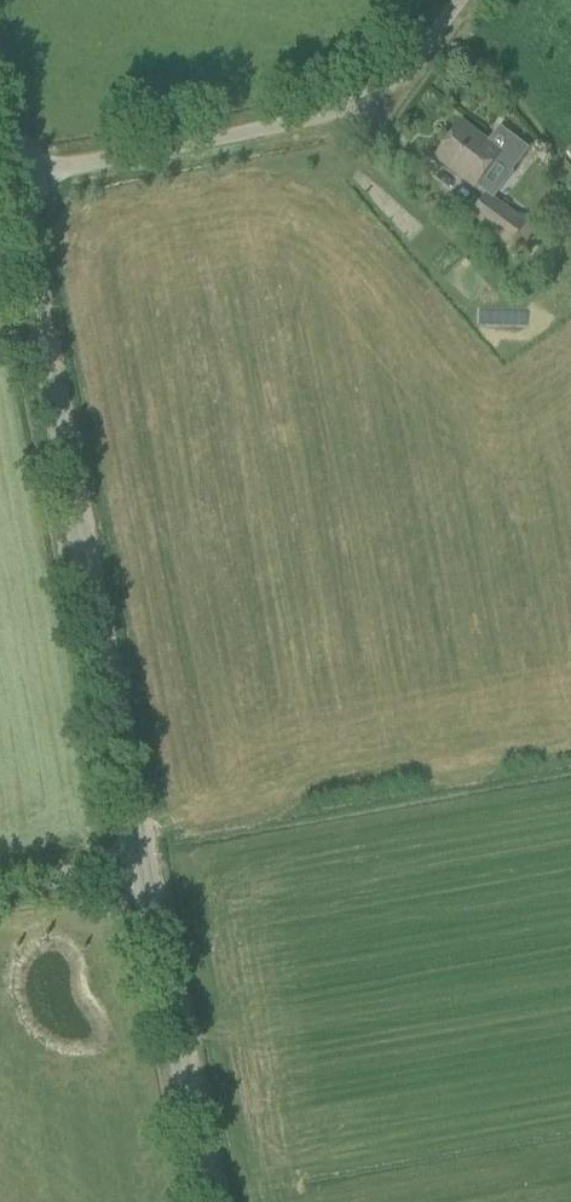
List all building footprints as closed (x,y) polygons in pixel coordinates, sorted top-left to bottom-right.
[(462,123),(437,157),(473,185),(493,159),(510,172),(527,150),(499,129),(488,143),(462,123)] [(526,225),(488,195),(474,213),(512,243),(526,225)]
